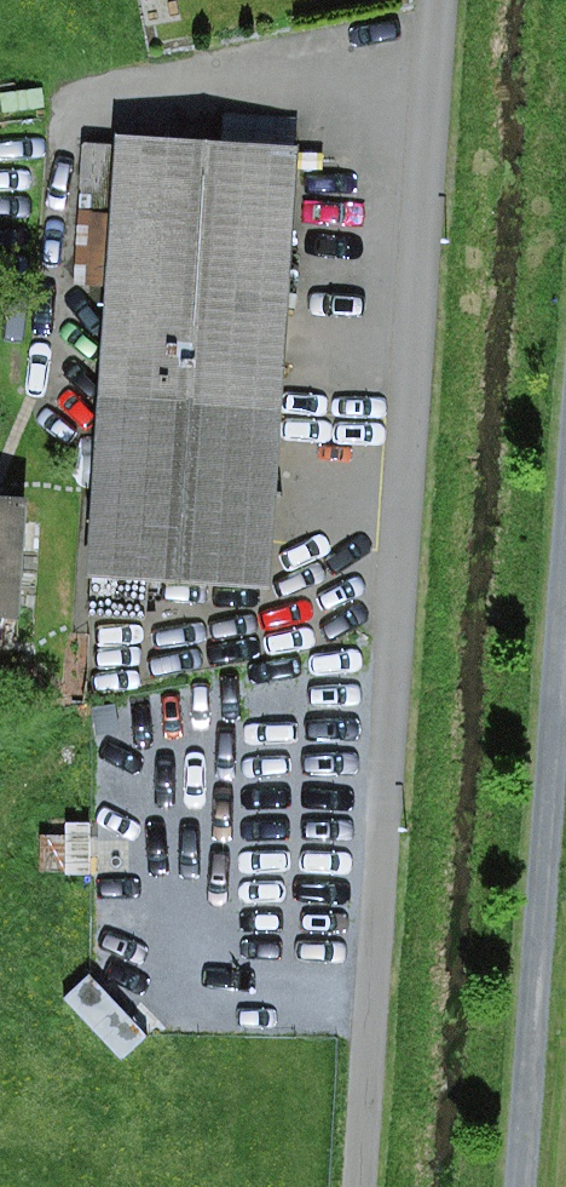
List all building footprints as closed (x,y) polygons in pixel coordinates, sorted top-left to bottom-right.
[(314,162),(88,148),(84,214),(130,217),(107,569),(287,581),(314,162)] [(0,500),(0,625),(51,627),(56,503),(0,500)]
